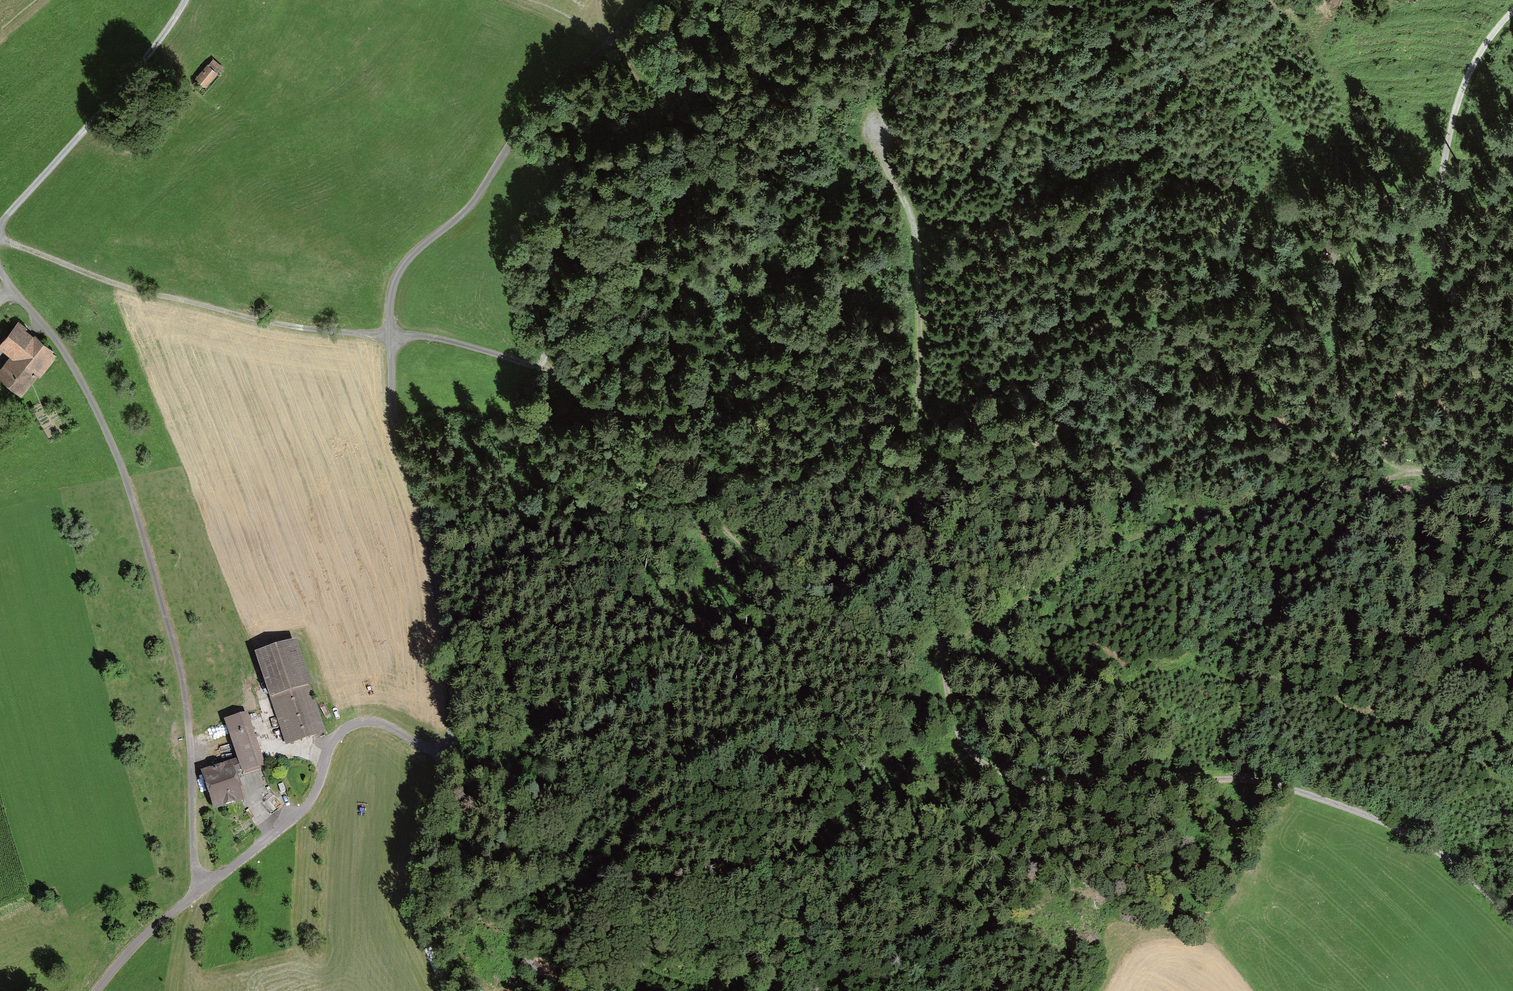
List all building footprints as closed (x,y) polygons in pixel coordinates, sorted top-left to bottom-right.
[(220,64),(208,53),(191,71),(204,83),(220,64)] [(555,231),(545,228),(540,245),(550,248),(555,231)] [(0,332),(0,340),(8,349),(0,357),(0,368),(19,387),(51,354),(14,318),(0,332)] [(290,632),(252,644),(283,742),(321,729),(290,632)] [(248,713),(225,720),(237,761),(202,771),(212,807),(241,798),(233,771),(262,763),(248,713)]
